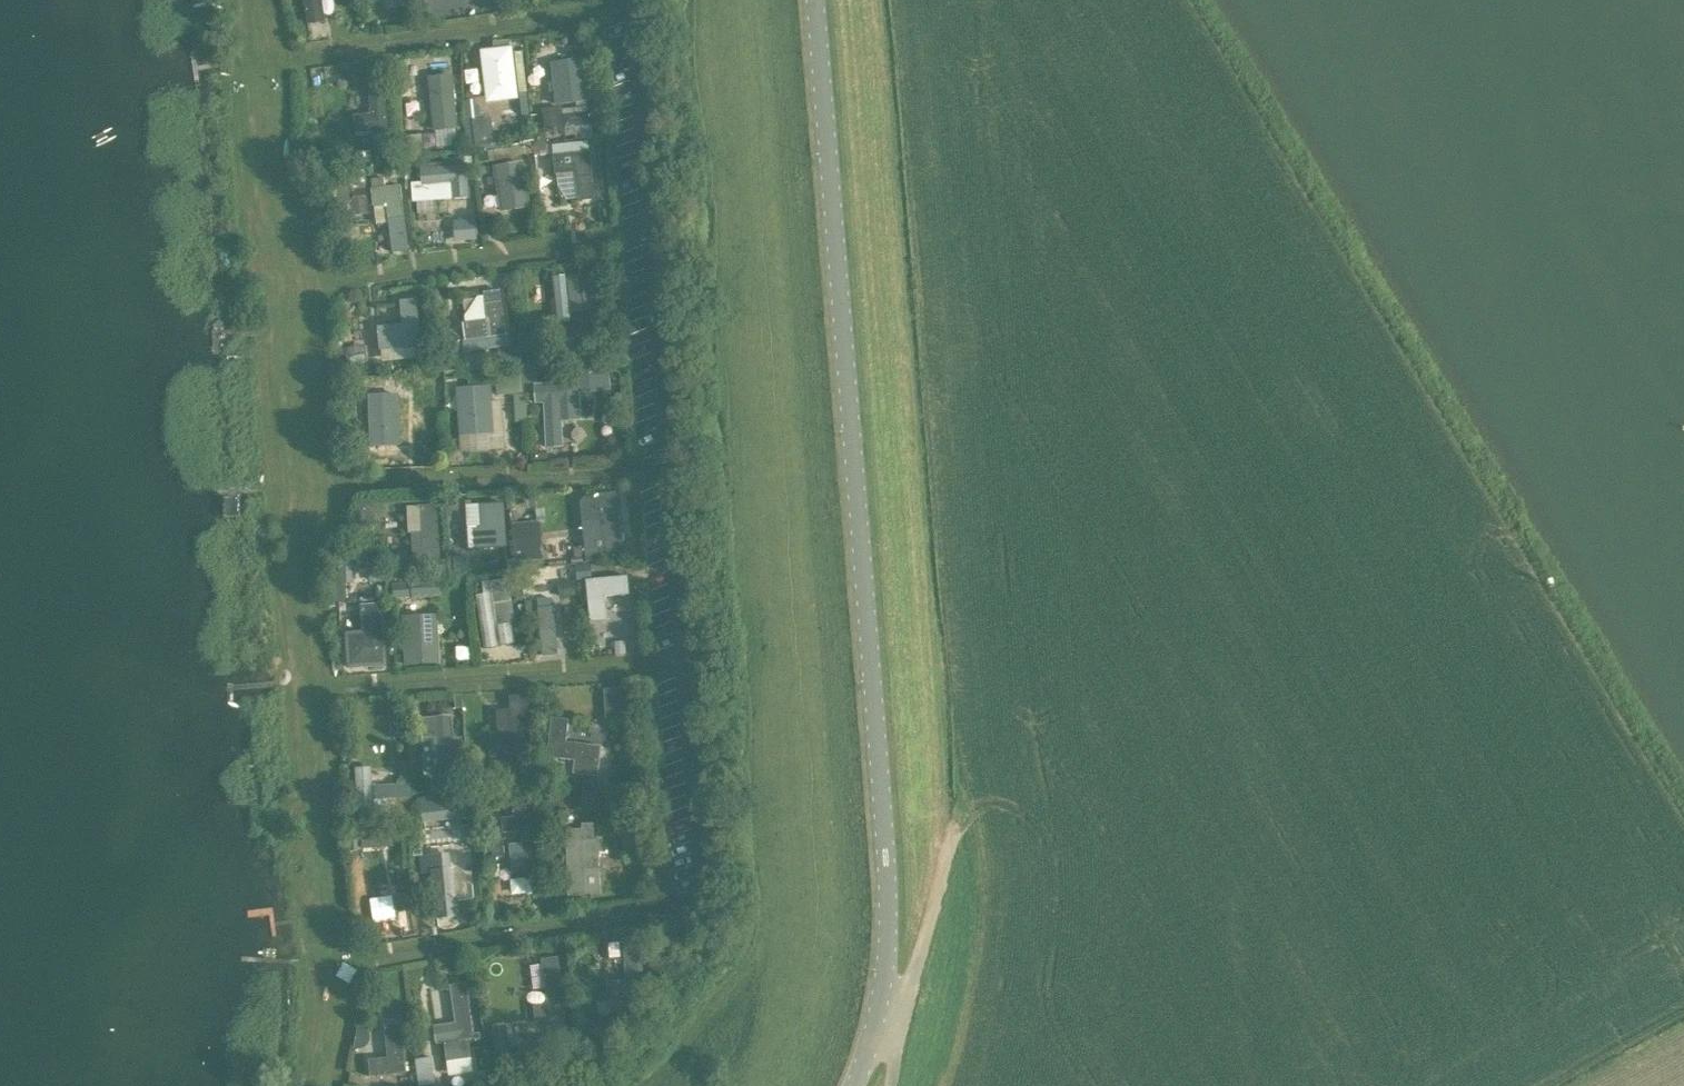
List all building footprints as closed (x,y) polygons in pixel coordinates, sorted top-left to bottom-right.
[(307,20),(308,25),(325,23),(321,0),(304,0),(307,20)] [(515,85),(510,40),(494,42),(495,49),(483,50),(487,88),(515,85)] [(592,99),(587,61),(552,65),(557,103),(592,99)] [(451,74),(429,76),(434,128),(456,126),(451,74)] [(389,134),(383,76),(368,77),(372,114),(355,116),(357,134),(374,132),(374,135),(389,134)] [(527,93),(520,94),(523,116),(529,116),(527,93)] [(474,100),(464,101),(466,124),(468,152),(503,148),(501,135),(494,135),(492,119),(481,120),(480,107),(474,100)] [(590,112),(564,115),(566,136),(576,135),(575,127),(592,126),(590,112)] [(606,117),(594,118),(596,128),(607,126),(606,117)] [(545,133),(533,135),(534,146),(546,144),(545,133)] [(389,134),(374,135),(375,152),(390,151),(389,134)] [(423,134),(413,135),(414,149),(424,148),(423,134)] [(588,142),(553,146),(554,155),(555,155),(589,151),(588,142)] [(553,146),(534,148),(535,157),(554,155),(553,146)] [(580,201),(598,199),(592,151),(589,151),(555,155),(557,173),(577,171),(580,201)] [(488,152),(475,155),(477,164),(490,162),(488,152)] [(529,205),(522,163),(495,167),(502,209),(529,205)] [(469,196),(467,166),(421,169),(423,184),(413,184),(414,201),(448,198),(447,186),(454,185),(455,197),(469,196)] [(384,179),(373,180),(374,190),(385,188),(384,179)] [(408,249),(400,187),(385,188),(374,190),(372,190),(374,206),(387,205),(393,251),(408,249)] [(354,201),(351,202),(352,216),(370,214),(368,200),(367,195),(353,196),(354,201)] [(476,219),(458,220),(460,241),(477,240),(476,219)] [(349,227),(330,230),(332,244),(351,241),(349,227)] [(599,319),(595,274),(568,277),(570,296),(572,321),(572,322),(599,319)] [(505,335),(499,291),(483,294),(487,321),(463,324),(465,340),(470,339),(489,337),(505,335)] [(570,296),(556,297),(559,322),(572,321),(570,296)] [(422,346),(418,302),(401,303),(403,331),(379,333),(380,350),(422,346)] [(542,319),(528,321),(530,342),(544,340),(542,319)] [(451,330),(444,338),(455,348),(462,339),(451,330)] [(489,337),(470,339),(472,351),(507,346),(505,335),(489,337)] [(565,339),(545,341),(546,358),(566,357),(565,339)] [(521,346),(498,348),(500,370),(523,368),(521,346)] [(360,348),(346,350),(350,374),(364,371),(363,363),(360,348)] [(456,349),(442,351),(445,372),(458,371),(456,349)] [(441,373),(426,374),(427,391),(442,390),(441,373)] [(521,373),(496,375),(498,396),(523,394),(521,373)] [(469,387),(492,386),(491,375),(468,377),(469,387)] [(564,446),(562,420),(581,419),(579,383),(535,386),(536,402),(545,402),(547,447),(564,446)] [(496,433),(492,388),(457,391),(461,435),(496,433)] [(399,394),(368,395),(370,447),(401,446),(401,444),(399,396),(399,394)] [(527,395),(515,395),(516,422),(528,422),(527,395)] [(548,453),(535,454),(535,462),(548,461),(548,453)] [(625,558),(619,492),(601,494),(599,497),(586,498),(582,503),(587,561),(625,558)] [(475,549),(506,547),(503,504),(481,506),(483,528),(474,528),(475,549)] [(415,559),(393,560),(395,579),(429,577),(428,562),(441,561),(438,505),(422,506),(408,507),(410,534),(413,534),(415,559)] [(519,520),(522,559),(546,557),(542,518),(519,520)] [(584,547),(574,548),(575,558),(584,557),(584,547)] [(387,552),(359,553),(360,564),(374,563),(375,582),(388,582),(387,552)] [(449,576),(468,575),(467,556),(448,557),(449,576)] [(591,564),(576,565),(578,581),(592,579),(591,564)] [(607,620),(605,596),(630,594),(628,576),(586,580),(590,621),(607,620)] [(484,582),(475,583),(476,594),(485,648),(502,646),(499,624),(515,622),(508,578),(491,581),(484,582)] [(411,583),(393,584),(394,598),(413,597),(413,599),(441,597),(440,580),(411,582),(411,583)] [(575,581),(561,583),(563,597),(577,596),(575,581)] [(538,609),(543,657),(559,655),(554,607),(553,607),(552,598),(537,600),(538,609)] [(387,665),(384,606),(361,608),(363,634),(347,635),(349,667),(387,665)] [(437,615),(405,617),(407,665),(439,663),(437,615)] [(625,641),(615,642),(616,655),(626,654),(625,641)] [(626,688),(605,690),(605,701),(627,700),(626,688)] [(456,708),(463,708),(462,695),(455,695),(456,708)] [(501,734),(490,735),(493,767),(515,766),(515,753),(533,751),(529,696),(510,698),(511,709),(500,710),(501,734)] [(435,718),(419,720),(420,739),(436,738),(439,777),(465,775),(462,739),(454,739),(452,717),(435,718)] [(552,718),(548,757),(575,760),(574,774),(597,776),(601,746),(566,742),(569,720),(552,718)] [(546,761),(546,771),(565,773),(565,763),(546,761)] [(409,762),(400,763),(400,777),(410,777),(409,762)] [(631,765),(613,767),(614,785),(632,783),(631,765)] [(372,768),(356,769),(359,816),(375,815),(375,814),(374,800),(373,787),(372,768)] [(567,787),(560,807),(574,812),(581,793),(567,787)] [(543,790),(530,791),(531,802),(544,801),(543,790)] [(495,796),(481,797),(483,812),(491,811),(495,805),(495,796)] [(444,797),(423,799),(425,821),(446,819),(444,797)] [(411,798),(374,800),(375,814),(395,813),(396,821),(411,821),(411,798)] [(515,817),(503,818),(505,832),(522,830),(524,845),(509,846),(512,872),(526,871),(540,870),(536,829),(541,829),(540,814),(530,815),(529,805),(514,806),(515,817)] [(582,830),(567,830),(569,895),(586,894),(586,893),(602,892),(600,840),(594,840),(594,824),(582,824),(582,830)] [(503,839),(491,840),(493,857),(505,856),(503,839)] [(377,840),(366,841),(367,852),(373,851),(377,846),(377,840)] [(449,854),(422,856),(423,873),(431,872),(434,872),(438,918),(440,917),(443,920),(453,920),(457,916),(458,916),(454,869),(450,870),(449,854)] [(414,889),(394,892),(398,913),(399,913),(415,910),(417,910),(414,889)] [(415,910),(399,913),(403,939),(417,937),(419,936),(415,910)] [(627,981),(608,983),(611,1016),(644,1013),(639,961),(644,961),(642,939),(637,939),(637,937),(623,939),(627,981)] [(548,1004),(534,1006),(536,1022),(547,1021),(566,1018),(559,958),(543,960),(548,1004)] [(456,1023),(436,1026),(439,1043),(445,1043),(470,1040),(475,1039),(468,982),(451,984),(456,1023)] [(566,1018),(547,1021),(549,1034),(568,1032),(566,1018)] [(360,1022),(357,1044),(370,1046),(373,1024),(360,1022)] [(388,1058),(369,1060),(371,1077),(407,1074),(402,1025),(385,1027),(388,1058)] [(507,1027),(491,1028),(495,1055),(510,1053),(507,1027)] [(470,1040),(445,1043),(447,1061),(472,1058),(470,1040)] [(432,1057),(416,1059),(417,1070),(433,1068),(432,1057)]
